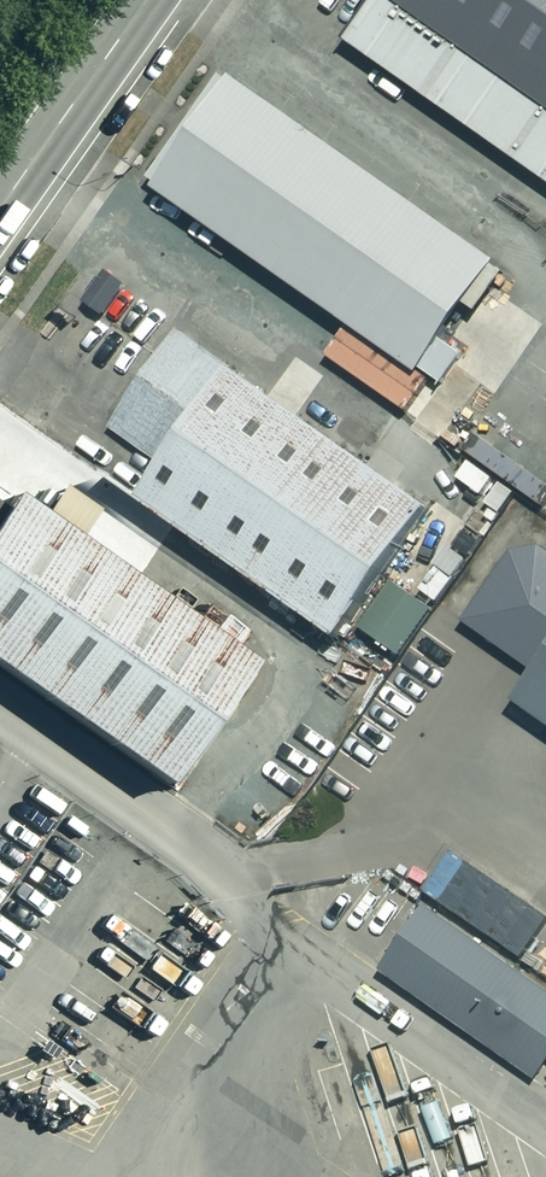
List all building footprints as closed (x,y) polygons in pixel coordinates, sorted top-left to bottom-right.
[(545,104),(545,0),(400,0),(545,104)] [(396,3),(356,57),(545,193),(545,110),(396,3)] [(499,276),(236,89),(160,195),(422,383),(499,276)] [(108,428),(166,470),(237,372),(178,330),(108,428)] [(443,520),(245,379),(156,504),(353,644),(443,520)] [(24,499),(0,533),(0,655),(174,779),(256,664),(24,499)] [(11,518),(0,510),(0,533),(11,518)] [(545,671),(545,557),(526,543),(468,627),(541,679),(545,671)] [(515,737),(545,759),(545,693),(515,737)] [(493,887),(469,920),(486,932),(496,917),(511,928),(500,944),(513,953),(537,918),(493,887)] [(432,939),(380,1011),(525,1115),(545,1086),(545,1020),(432,939)]
